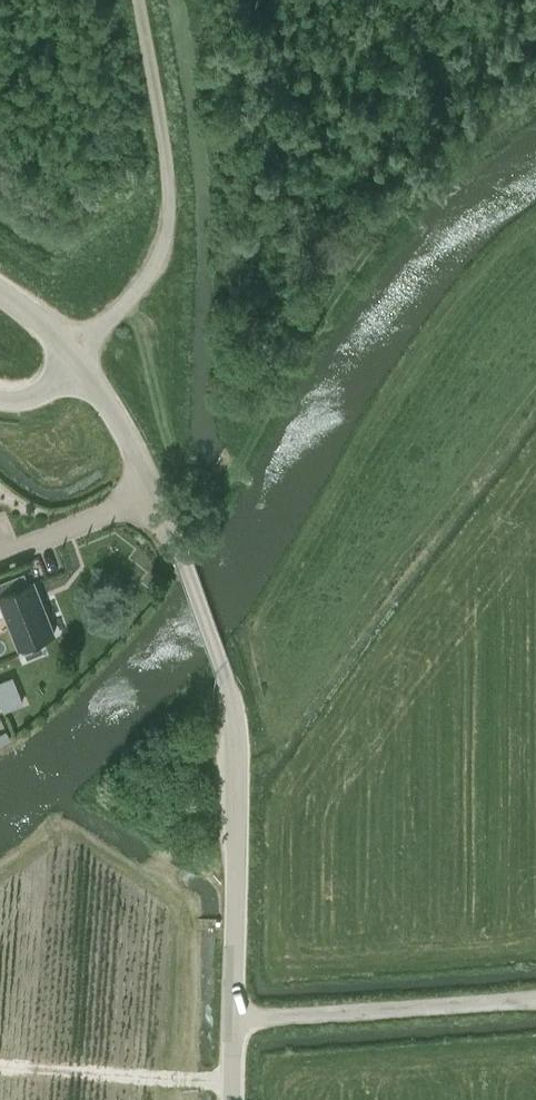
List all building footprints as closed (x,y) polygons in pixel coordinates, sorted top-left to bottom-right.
[(19,647),(55,633),(34,580),(0,594),(0,598),(19,647)] [(5,712),(22,705),(11,678),(0,683),(0,699),(5,712)]
